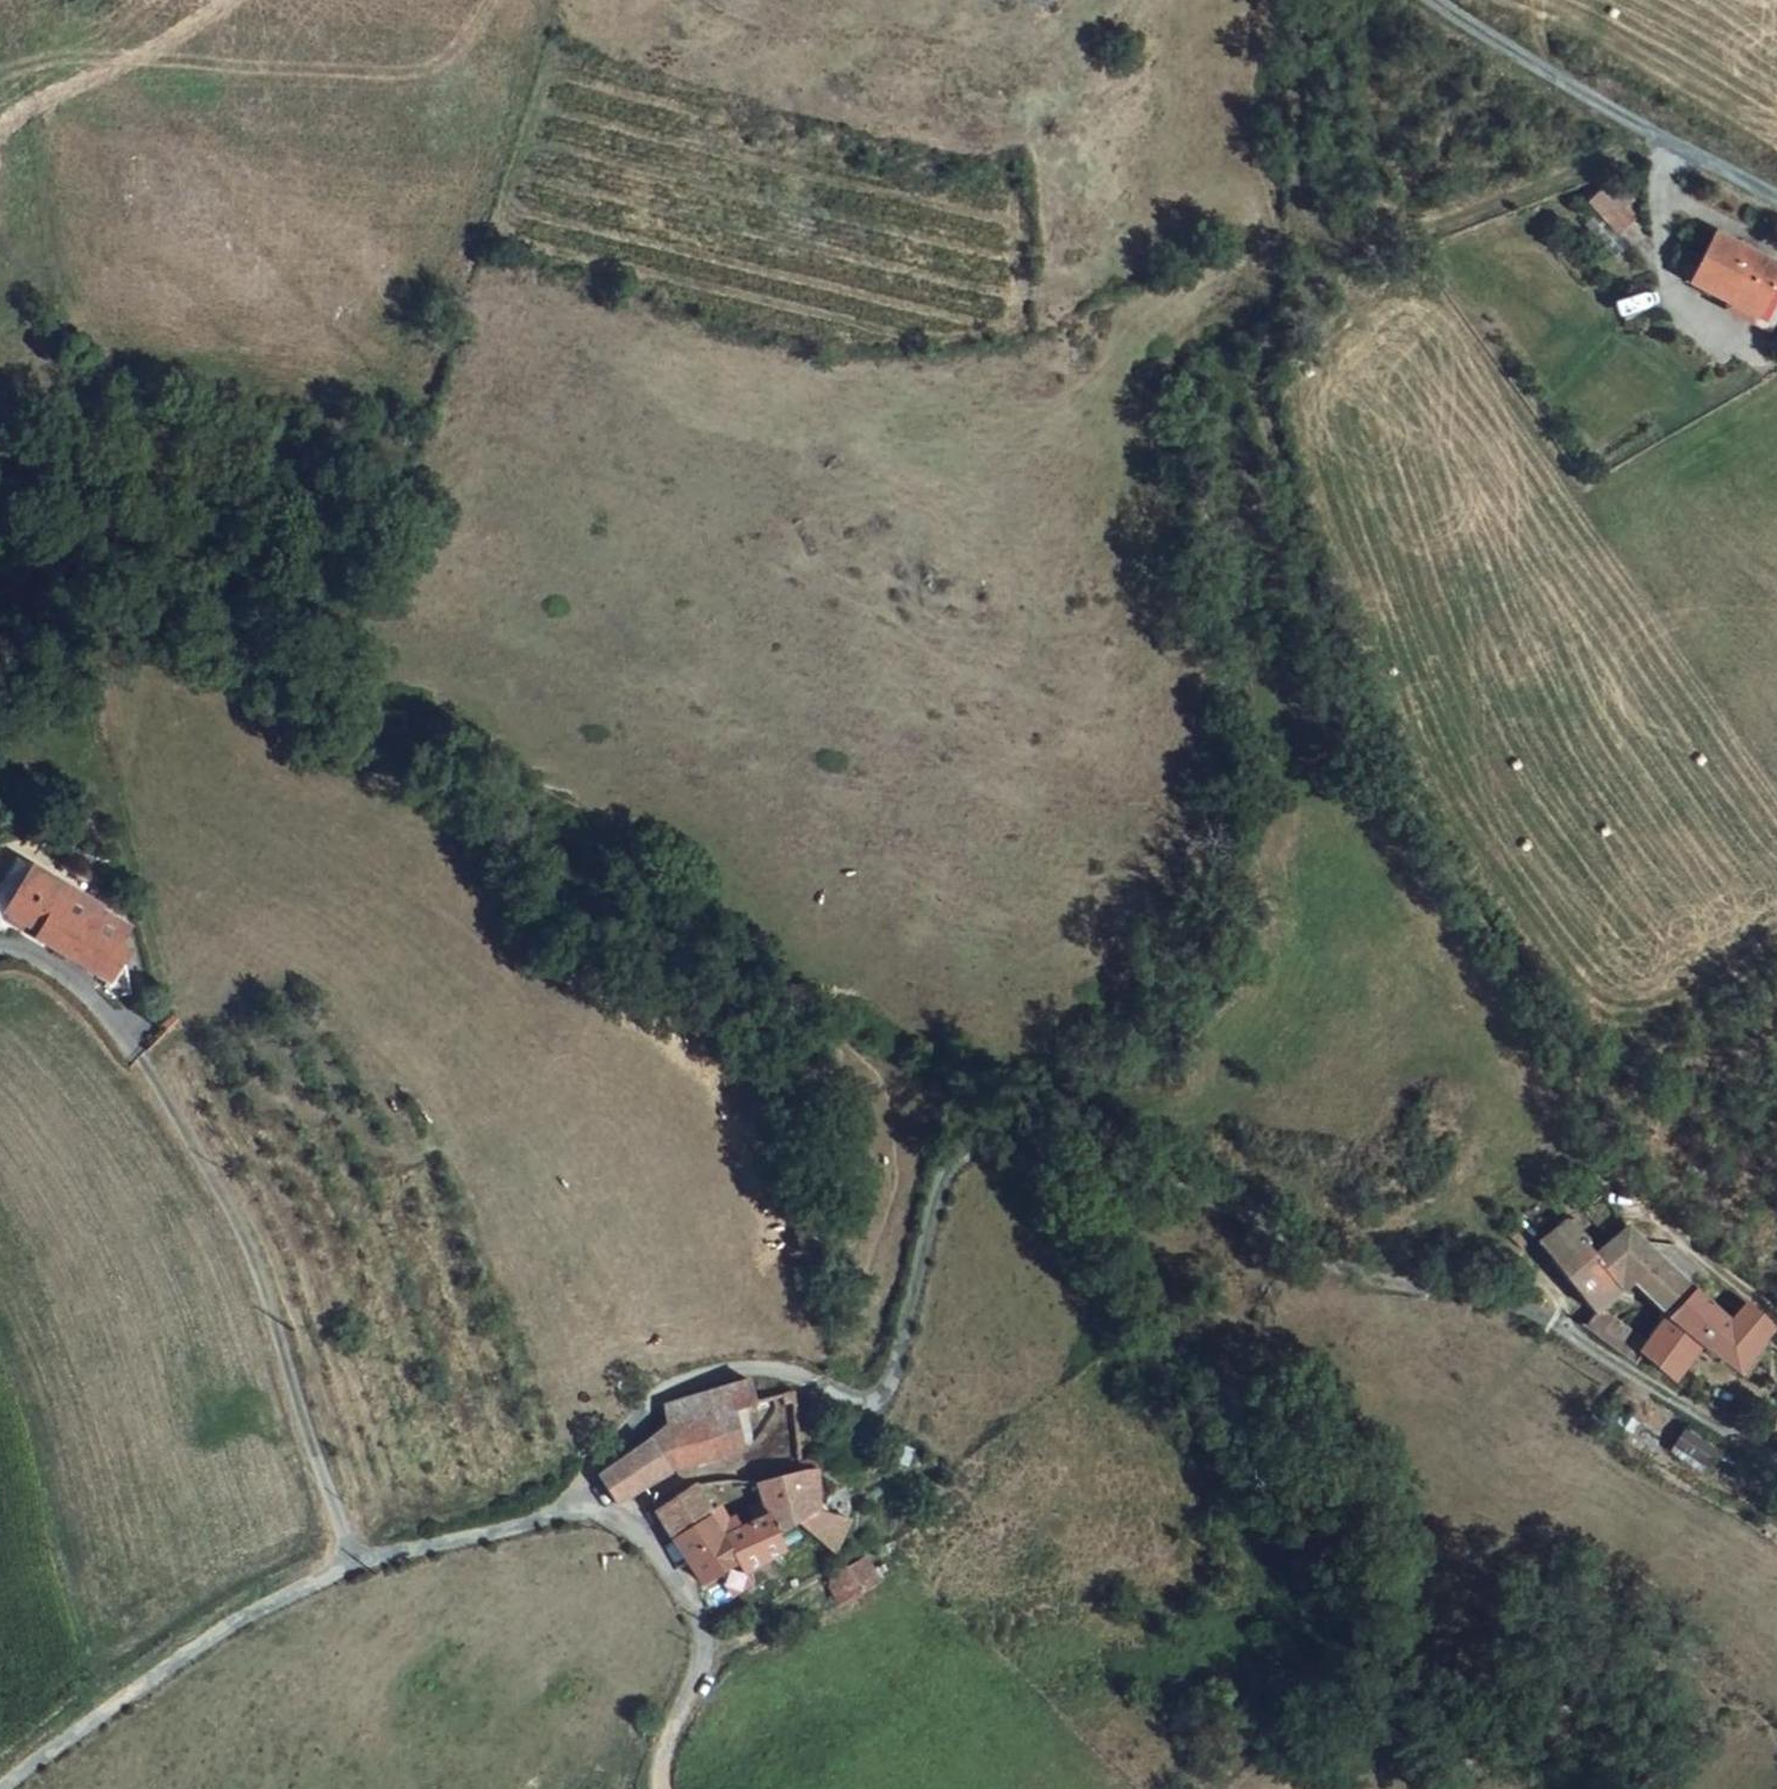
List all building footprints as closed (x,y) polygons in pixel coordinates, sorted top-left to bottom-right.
[(1611,237),(1637,217),(1609,179),(1582,199),(1611,237)] [(1725,280),(1776,310),(1776,248),(1752,234),(1725,280)] [(112,979),(129,949),(144,928),(121,913),(46,868),(17,914),(59,939),(55,945),(112,979)] [(1715,1303),(1743,1269),(1679,1207),(1653,1227),(1626,1201),(1601,1225),(1616,1249),(1657,1290),(1676,1271),(1715,1303)] [(1743,1269),(1715,1303),(1693,1331),(1724,1358),(1753,1325),(1776,1345),(1776,1301),(1743,1269)] [(752,1400),(744,1379),(655,1419),(665,1440),(744,1404),(752,1400)] [(744,1404),(665,1440),(617,1468),(630,1494),(668,1479),(756,1449),(744,1404)] [(1709,1460),(1716,1449),(1682,1428),(1675,1439),(1709,1460)] [(705,1497),(657,1511),(700,1576),(741,1551),(753,1566),(791,1540),(782,1516),(795,1509),(832,1541),(853,1504),(837,1491),(832,1483),(830,1479),(826,1461),(803,1468),(740,1487),(756,1513),(729,1531),(705,1497)] [(863,1555),(850,1565),(869,1580),(874,1584),(880,1579),(863,1555)] [(837,1574),(846,1568),(842,1563),(833,1569),(837,1574)] [(869,1580),(850,1565),(846,1568),(837,1574),(833,1577),(839,1585),(834,1588),(842,1598),(869,1580)] [(869,1580),(842,1598),(846,1605),(874,1584),(869,1580)]
